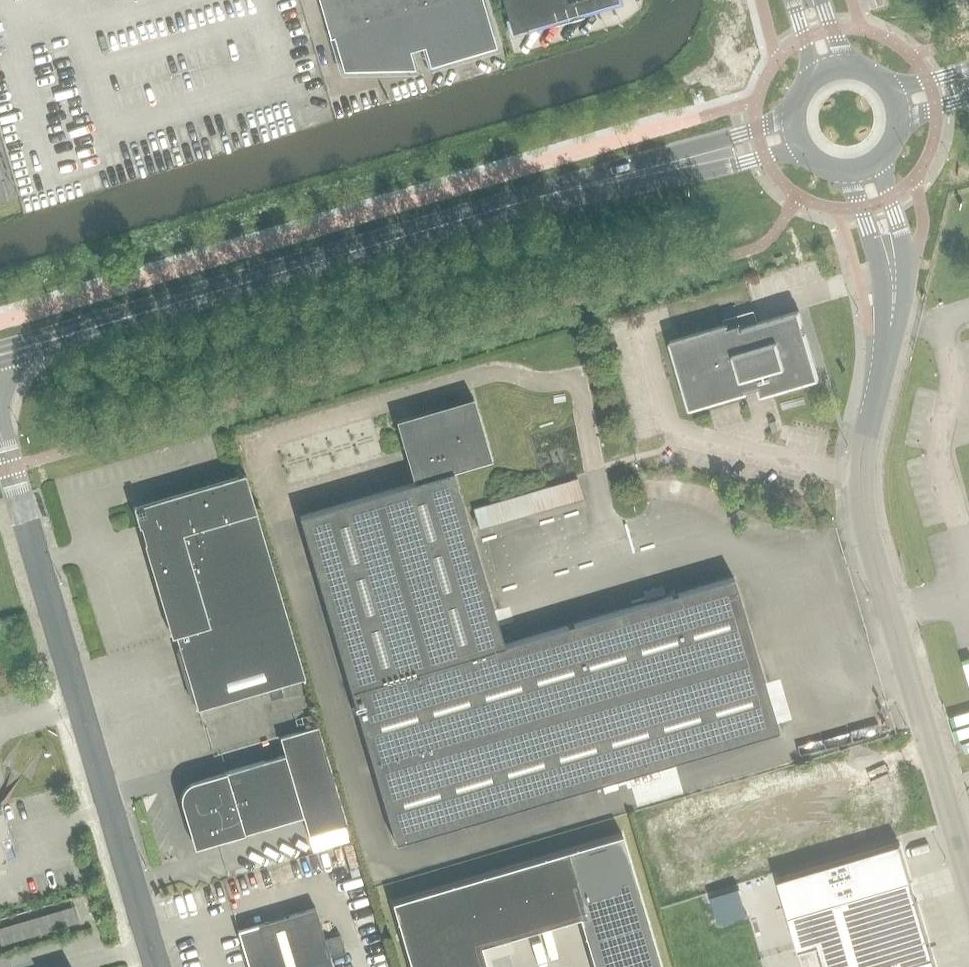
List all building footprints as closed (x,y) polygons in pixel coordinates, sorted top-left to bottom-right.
[(482,0),(323,0),(344,70),(415,68),(410,51),(424,47),(430,66),(496,46),(482,0)] [(509,21),(513,33),(619,2),(618,0),(503,0),(509,21)] [(760,395),(819,378),(799,310),(742,327),(740,320),(670,341),(690,409),(758,389),(760,395)] [(778,730),(733,576),(504,644),(453,471),(491,459),(473,397),(396,420),(414,482),(299,516),(302,525),(350,689),(395,843),(778,730)] [(773,432),(778,430),(776,421),(770,422),(773,432)] [(197,708),(305,677),(264,536),(245,473),(235,476),(235,477),(134,507),(172,636),(176,635),(197,708)] [(302,525),(264,536),(305,677),(312,700),(350,689),(302,525)] [(194,847),(198,846),(199,846),(218,840),(303,815),(309,835),(347,824),(317,722),(279,733),(285,754),(224,772),(193,781),(189,783),(186,786),(183,789),(181,793),(181,798),(181,802),(182,806),(194,847)] [(829,757),(808,763),(821,809),(842,803),(835,780),(829,757)] [(808,763),(786,769),(800,815),(821,809),(808,763)] [(878,768),(835,780),(842,803),(884,791),(878,768)] [(786,769),(765,776),(779,822),(800,815),(786,769)] [(765,776),(744,782),(758,828),(779,822),(765,776)] [(744,782),(723,788),(737,834),(758,828),(744,782)] [(723,788),(702,794),(716,840),(737,834),(723,788)] [(702,794),(681,800),(694,846),(716,840),(702,794)] [(681,800),(660,807),(673,853),(694,846),(681,800)] [(0,805),(0,855),(14,850),(1,805),(0,805)] [(660,807),(638,813),(652,859),(673,853),(660,807)] [(392,902),(411,966),(487,966),(481,946),(510,937),(580,917),(594,966),(662,966),(622,834),(567,850),(392,902)] [(778,880),(799,949),(799,950),(819,945),(825,966),(936,966),(917,902),(910,879),(900,844),(778,880)] [(81,918),(76,901),(0,924),(0,927),(4,941),(81,918)] [(239,935),(249,966),(333,966),(330,956),(345,951),(340,934),(325,939),(315,907),(238,930),(239,935)]
